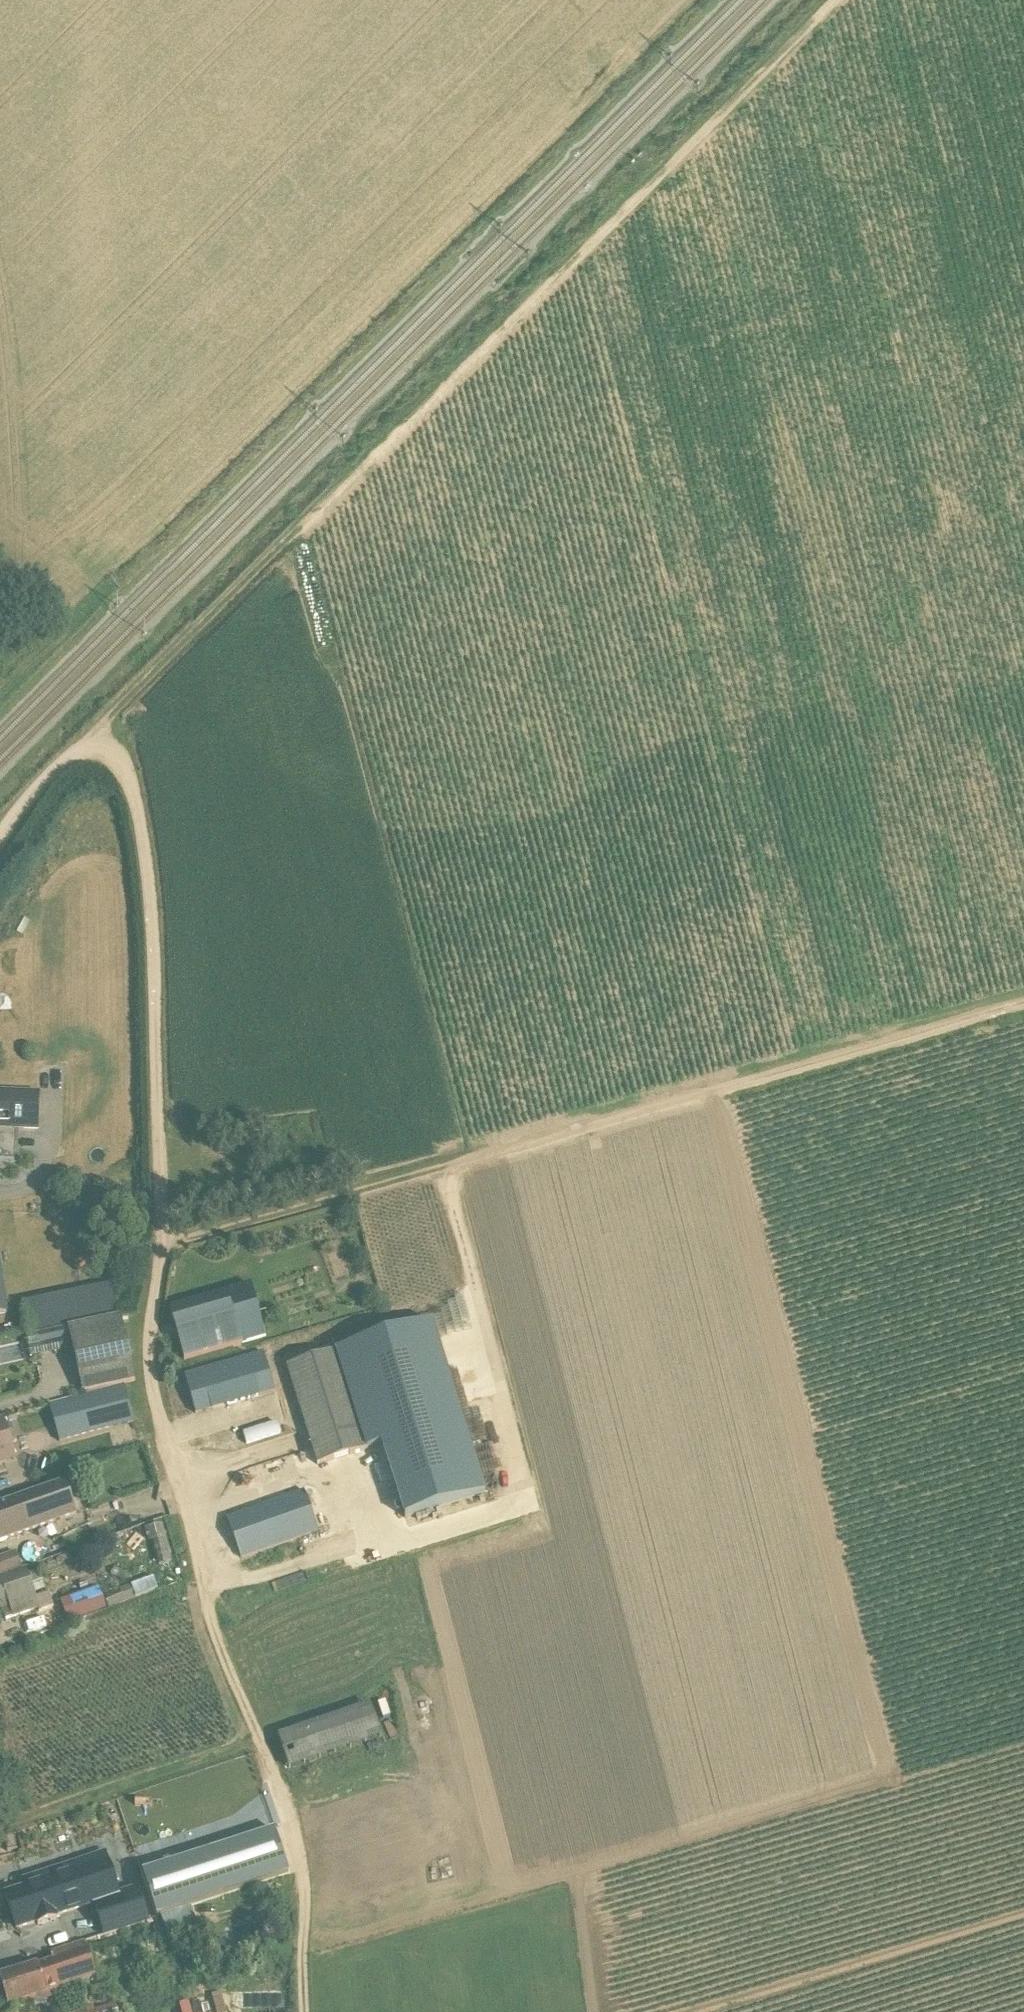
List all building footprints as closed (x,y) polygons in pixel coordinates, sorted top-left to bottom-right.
[(38,1131),(39,1095),(0,1093),(0,1129),(38,1131)] [(171,1306),(184,1359),(270,1337),(257,1284),(171,1306)] [(70,1328),(75,1349),(85,1392),(136,1381),(121,1316),(70,1328)] [(405,1519),(486,1494),(432,1322),(337,1351),(368,1450),(383,1445),(405,1519)] [(318,1465),(368,1450),(357,1417),(337,1351),(287,1367),(318,1465)] [(275,1391),(264,1353),(238,1361),(248,1399),(275,1391)] [(202,1371),(185,1375),(196,1414),(213,1409),(202,1371)] [(134,1421),(124,1385),(50,1405),(60,1442),(134,1421)] [(15,1461),(2,1420),(0,1420),(0,1465),(15,1461)] [(76,1515),(65,1483),(0,1505),(0,1542),(76,1515)] [(319,1531),(304,1492),(227,1519),(241,1559),(319,1531)] [(163,1526),(147,1531),(151,1545),(153,1544),(160,1566),(172,1562),(163,1526)] [(24,1571),(17,1553),(0,1559),(0,1579),(24,1571)] [(37,1609),(51,1604),(46,1590),(32,1595),(24,1571),(0,1579),(0,1610),(1,1610),(4,1621),(37,1609)] [(130,1586),(118,1590),(119,1591),(124,1605),(136,1600),(130,1586)] [(98,1588),(59,1603),(67,1624),(106,1610),(98,1588)] [(108,1611),(124,1605),(119,1591),(103,1597),(108,1611)] [(275,1830),(142,1874),(157,1918),(191,1906),(290,1874),(275,1830)] [(16,1836),(6,1837),(8,1851),(18,1850),(16,1836)] [(27,1888),(5,1896),(17,1930),(37,1923),(38,1926),(57,1920),(56,1917),(94,1904),(105,1936),(149,1921),(138,1888),(119,1894),(110,1867),(86,1875),(81,1862),(42,1875),(44,1883),(27,1888)] [(199,1934),(191,1908),(161,1917),(170,1944),(199,1934)] [(9,2005),(97,1976),(86,1942),(52,1954),(54,1961),(0,1978),(0,1980),(9,2005)]
